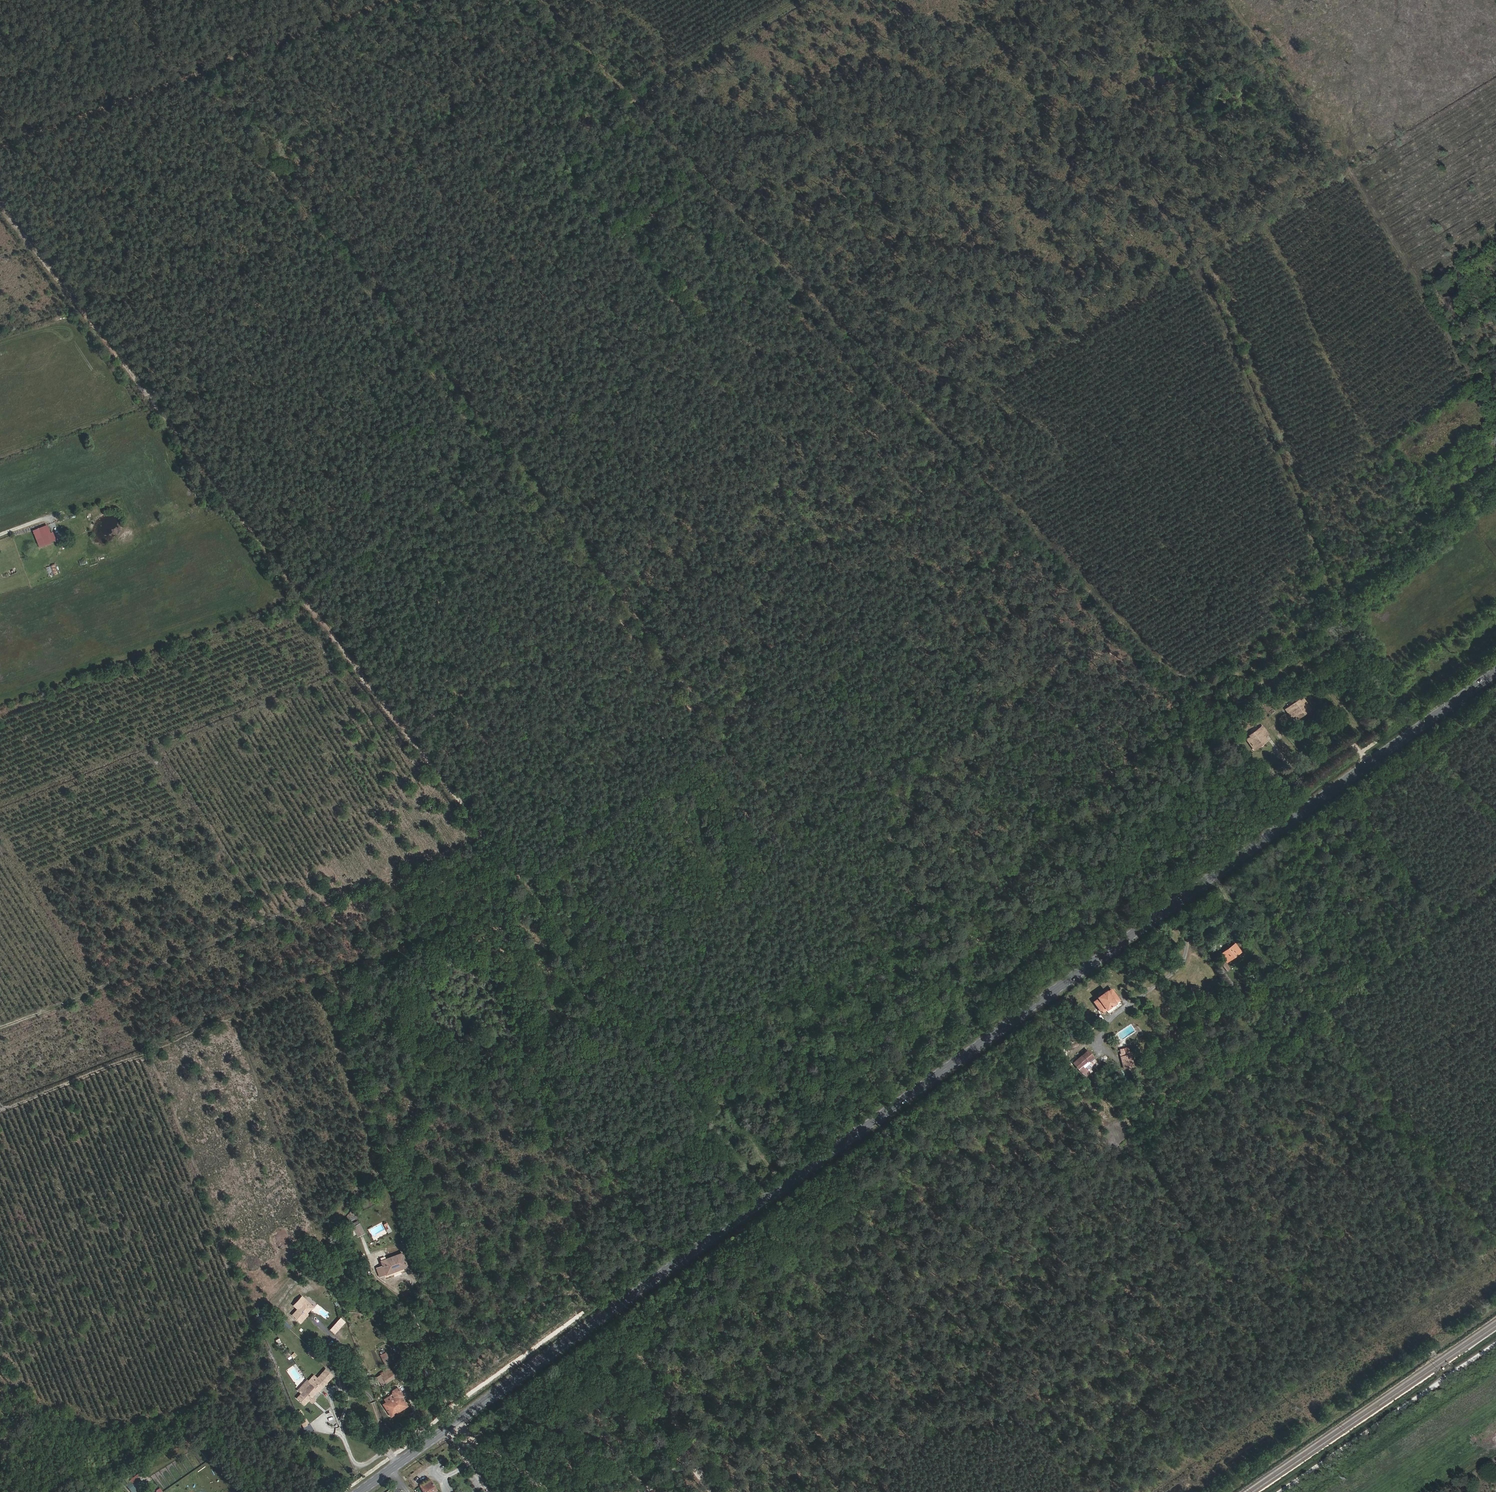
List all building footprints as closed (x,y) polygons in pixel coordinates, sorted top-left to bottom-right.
[(52,537),(49,527),(42,530),(45,539),(52,537)] [(55,564),(46,566),(49,576),(58,574),(55,564)] [(1331,619),(1335,624),(1347,615),(1344,610),(1331,619)] [(1288,708),(1288,707),(1284,709),(1288,715),(1292,713),(1293,715),(1296,719),(1300,716),(1298,714),(1302,711),(1304,713),(1309,709),(1301,699),(1298,701),(1297,700),(1291,705),(1292,706),(1288,708)] [(1250,736),(1246,739),(1254,749),(1259,745),(1257,743),(1262,740),(1263,742),(1267,740),(1264,736),(1263,734),(1266,732),(1262,726),(1258,728),(1259,729),(1256,732),(1255,730),(1249,735),(1250,736)] [(1241,952),(1235,943),(1219,954),(1223,958),(1226,962),(1241,952)] [(1231,969),(1226,962),(1223,958),(1219,961),(1227,972),(1231,969)] [(1216,969),(1210,960),(1196,970),(1203,979),(1216,969)] [(1101,1013),(1119,1000),(1111,989),(1107,992),(1106,990),(1096,997),(1097,999),(1093,1002),(1101,1013)] [(1084,1069),(1082,1066),(1092,1057),(1087,1051),(1073,1063),(1080,1072),(1084,1069)] [(364,1234),(360,1223),(349,1228),(353,1236),(356,1235),(357,1237),(364,1234)] [(408,1267),(402,1252),(379,1261),(381,1265),(376,1267),(379,1277),(385,1275),(385,1276),(408,1267)] [(293,1304),(297,1307),(291,1313),(300,1321),(306,1315),(304,1313),(308,1309),(309,1304),(304,1300),(305,1299),(301,1295),(293,1304)] [(306,1315),(313,1306),(305,1299),(304,1300),(309,1304),(308,1309),(304,1313),(306,1315)] [(335,1334),(342,1325),(337,1320),(329,1329),(335,1334)] [(312,1356),(315,1352),(310,1347),(307,1351),(312,1356)] [(391,1362),(386,1352),(380,1355),(385,1365),(391,1362)] [(310,1384),(307,1380),(306,1379),(297,1389),(301,1392),(296,1397),(304,1404),(316,1390),(318,1390),(332,1374),(324,1367),(316,1377),(310,1384)] [(395,1377),(389,1367),(379,1373),(379,1374),(376,1377),(382,1386),(395,1377)] [(316,1377),(313,1374),(307,1380),(310,1384),(316,1377)] [(391,1394),(393,1397),(381,1404),(390,1417),(407,1406),(402,1397),(404,1396),(400,1389),(396,1387),(392,1390),(391,1394)] [(302,1416),(298,1418),(302,1425),(307,1423),(302,1416)] [(149,1481),(142,1471),(129,1480),(137,1490),(149,1481)] [(420,1487),(424,1491),(435,1491),(437,1491),(431,1481),(420,1487)]
